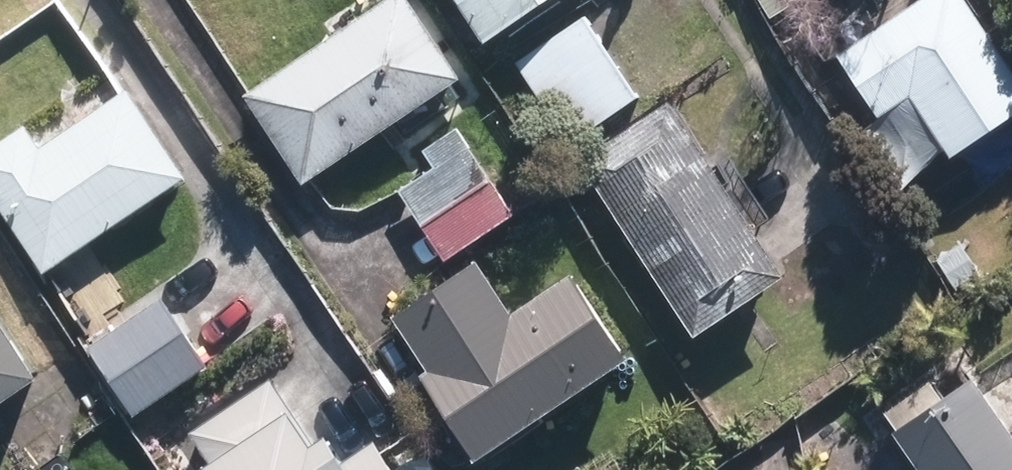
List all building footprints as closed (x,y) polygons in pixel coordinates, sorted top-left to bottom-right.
[(480,38),(538,0),(455,0),(480,38)] [(833,60),(865,111),(901,88),(938,146),(1011,99),(949,0),(928,0),(833,60)] [(389,3),(245,103),(297,178),(441,77),(389,3)] [(636,96),(589,19),(524,59),(572,135),(636,96)] [(0,158),(0,184),(57,273),(197,183),(144,102),(123,116),(107,90),(0,158)] [(655,109),(575,158),(680,328),(760,278),(655,109)] [(510,208),(459,131),(427,153),(439,170),(401,195),(417,219),(448,198),(472,233),(510,208)] [(448,280),(394,316),(431,370),(413,382),(461,453),(619,347),(570,276),(484,333),(448,280)] [(60,379),(0,287),(0,418),(60,379)] [(173,304),(105,350),(151,416),(218,370),(173,304)] [(194,433),(219,469),(333,469),(272,380),(194,433)] [(906,437),(928,469),(1011,469),(1011,428),(983,385),(906,437)] [(384,443),(344,469),(402,469),(384,443)]
